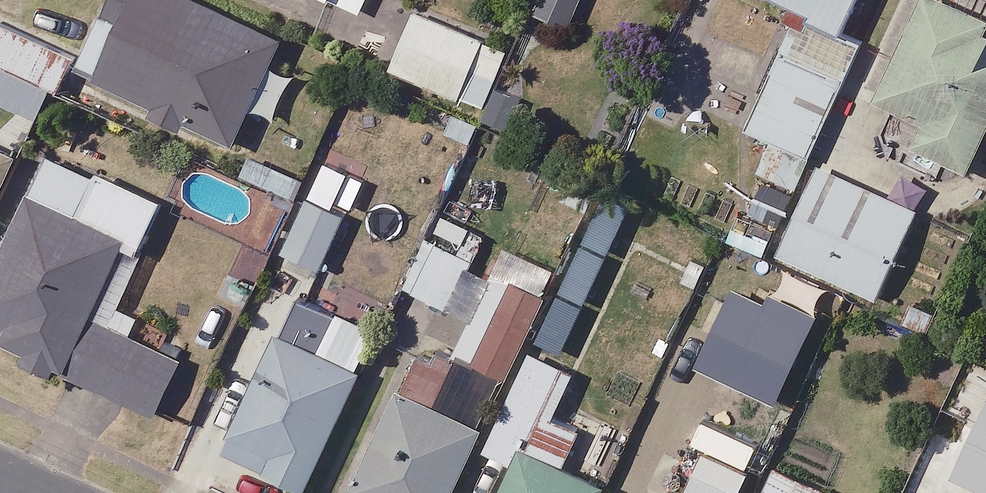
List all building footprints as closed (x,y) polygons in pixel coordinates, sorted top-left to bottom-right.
[(271,113),(292,67),(308,74),(318,52),(205,0),(117,0),(84,71),(161,107),(157,116),(188,131),(193,121),(245,146),(262,109),(271,113)] [(370,13),(376,0),(341,0),(370,13)] [(539,10),(577,25),(587,0),(544,0),(539,10)] [(849,29),(862,0),(789,0),(849,29)] [(945,0),(923,0),(879,99),(929,121),(918,146),(973,170),(985,140),(985,18),(945,0)] [(514,49),(419,11),(396,70),(490,108),(514,49)] [(41,119),(55,88),(64,93),(83,54),(0,16),(0,99),(41,119)] [(853,71),(791,43),(753,127),(777,139),(763,170),(800,188),(853,71)] [(18,148),(0,140),(0,186),(18,148)] [(27,364),(61,379),(65,370),(162,413),(185,361),(127,335),(138,310),(122,304),(148,246),(166,203),(54,154),(0,279),(0,336),(33,350),(27,364)] [(923,210),(823,164),(783,252),(882,297),(923,210)] [(352,213),(313,196),(289,252),(327,269),(352,213)] [(479,369),(520,278),(481,260),(492,235),(443,213),(409,288),(458,310),(462,301),(479,308),(457,359),(479,369)] [(385,334),(307,296),(233,451),(311,489),(385,334)] [(823,314),(783,296),(762,342),(802,360),(823,314)] [(534,351),(491,450),(523,464),(510,492),(605,492),(609,483),(577,468),(592,433),(557,418),(578,370),(534,351)] [(408,395),(365,492),(456,492),(485,429),(408,395)] [(778,466),(766,492),(827,492),(829,488),(778,466)]
